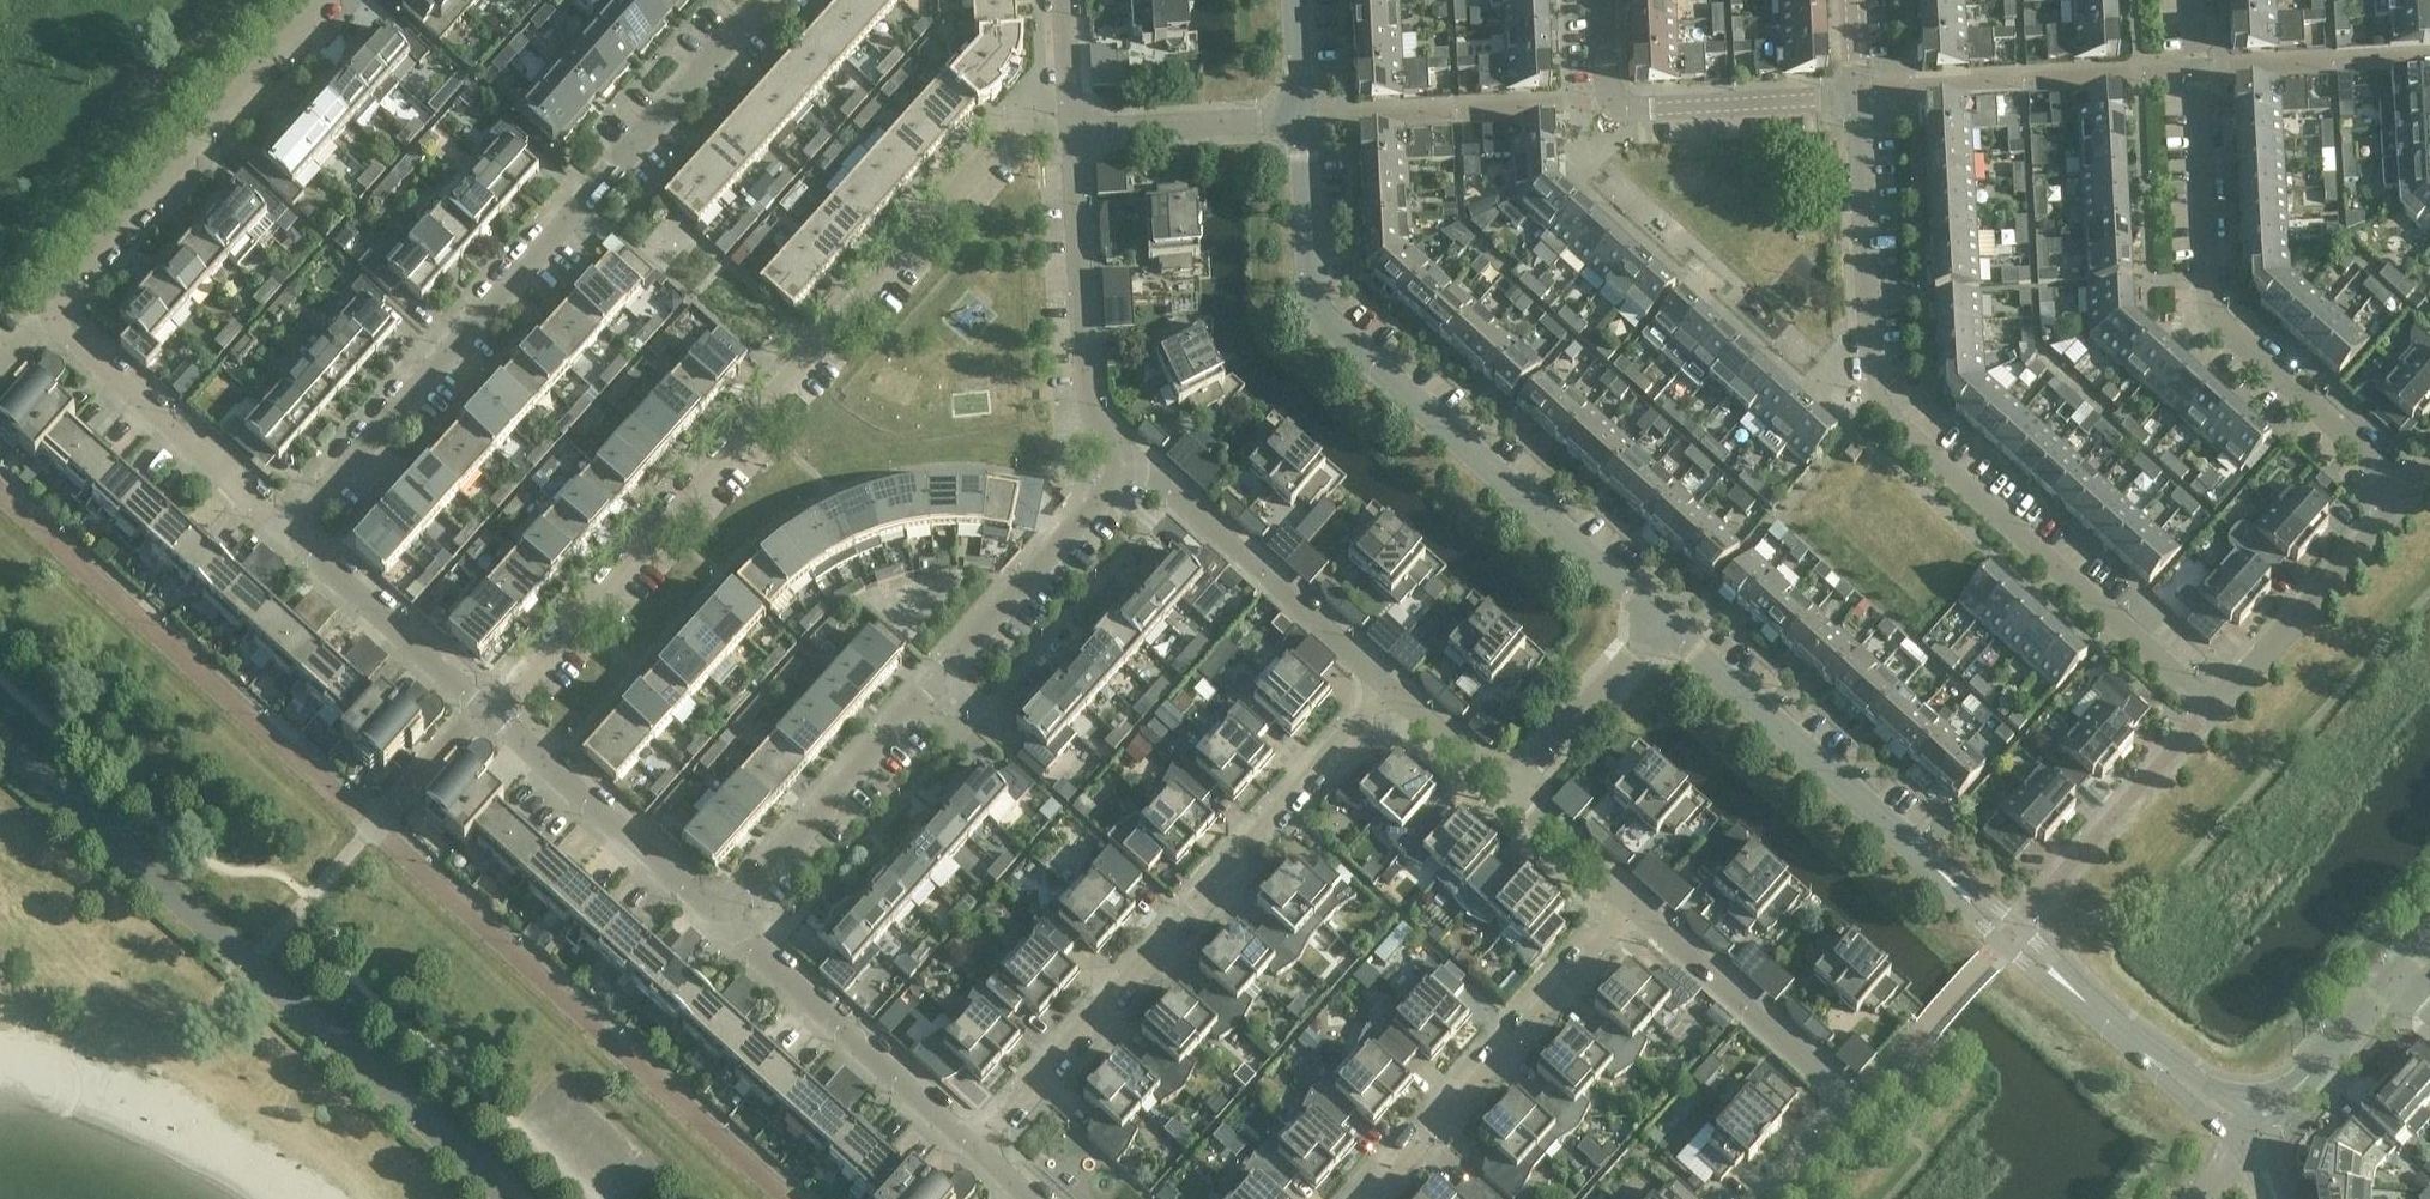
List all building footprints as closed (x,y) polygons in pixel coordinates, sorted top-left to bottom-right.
[(470,10),(458,0),(415,0),(420,4),(411,14),(404,8),(403,10),(440,43),(470,10)] [(470,10),(479,0),(458,0),(470,10)] [(609,0),(590,21),(631,58),(637,51),(641,55),(654,40),(609,0)] [(652,0),(609,0),(654,40),(667,26),(663,22),(669,15),(652,0)] [(669,15),(675,9),(679,12),(690,0),(652,0),(669,15)] [(860,0),(843,0),(832,12),(864,41),(882,20),(860,0)] [(882,20),(900,0),(860,0),(882,20)] [(974,12),(1017,10),(1016,0),(973,0),(974,12)] [(1131,15),(1188,12),(1188,2),(1185,2),(1185,0),(1131,0),(1131,15)] [(1353,9),(1399,6),(1399,0),(1352,0),(1353,9)] [(1454,9),(1466,9),(1466,0),(1454,0),(1454,9)] [(1631,26),(1676,23),(1675,0),(1629,0),(1631,26)] [(1731,9),(1743,8),(1742,0),(1730,0),(1731,9)] [(1780,18),(1825,15),(1824,0),(1779,0),(1780,18)] [(1919,10),(1964,8),(1964,0),(1919,0),(1919,10)] [(2071,1),(2072,27),(2073,27),(2117,25),(2116,0),(2089,0),(2071,1)] [(2231,19),(2275,16),(2275,15),(2275,0),(2229,0),(2231,19)] [(2231,19),(2232,49),(2304,45),(2303,24),(2324,23),(2323,0),(2311,0),(2312,13),(2275,15),(2275,16),(2231,19)] [(2388,16),(2429,14),(2429,0),(2387,0),(2388,16)] [(1547,4),(1502,7),(1504,32),(1549,30),(1547,4)] [(2348,4),(2333,5),(2334,19),(2349,19),(2348,4)] [(547,5),(539,14),(548,22),(556,13),(547,5)] [(2004,20),(2013,19),(2016,19),(2015,5),(2004,5),(2004,20)] [(1399,6),(1353,9),(1354,38),(1400,35),(1399,6)] [(1725,21),(1724,6),(1712,7),(1713,21),(1725,21)] [(1964,8),(1919,10),(1921,36),(1966,33),(1964,8)] [(1466,9),(1454,9),(1455,24),(1467,23),(1466,9)] [(1017,10),(974,12),(975,40),(980,40),(980,50),(1012,66),(1018,70),(1026,54),(1026,49),(1023,35),(1018,34),(1017,10)] [(864,41),(832,12),(814,32),(846,61),(864,41)] [(1188,12),(1131,15),(1133,36),(1144,36),(1144,44),(1154,44),(1164,44),(1165,47),(1167,50),(1171,52),(1174,53),(1178,52),(1181,50),(1183,46),(1184,42),(1188,42),(1186,22),(1189,22),(1188,12)] [(539,31),(548,22),(539,14),(531,23),(539,31)] [(2035,14),(2023,15),(2024,29),(2036,29),(2035,14)] [(2388,16),(2390,46),(2429,44),(2429,14),(2388,16)] [(1825,15),(1780,18),(1781,42),(1781,43),(1826,41),(1825,15)] [(2349,19),(2334,19),(2335,33),(2349,33),(2349,19)] [(921,38),(931,27),(923,20),(913,31),(921,38)] [(1743,20),(1732,20),(1732,35),(1744,34),(1743,20)] [(631,58),(590,21),(571,43),(616,83),(629,68),(625,65),(631,58)] [(1725,21),(1713,21),(1713,36),(1725,35),(1725,21)] [(944,23),(934,35),(949,48),(959,37),(944,23)] [(1676,23),(1631,26),(1632,51),(1678,49),(1677,48),(1676,23)] [(2117,25),(2073,27),(2072,27),(2036,29),(2024,29),(2025,40),(2046,38),(2047,59),(2119,55),(2117,25)] [(354,41),(351,43),(390,78),(409,57),(420,66),(431,53),(408,33),(397,44),(380,29),(373,37),(368,32),(354,41)] [(1549,30),(1504,32),(1505,57),(1505,58),(1550,56),(1549,30)] [(1966,33),(1921,36),(1922,66),(1994,62),(1993,41),(2014,40),(2014,30),(1966,33)] [(846,61),(814,32),(795,53),(827,81),(846,61)] [(1400,35),(1354,38),(1356,67),(1402,64),(1402,63),(1400,35)] [(943,55),(928,41),(917,53),(933,67),(943,55)] [(1781,43),(1781,42),(1733,45),(1733,56),(1755,54),(1756,75),(1828,71),(1826,41),(1781,43)] [(390,78),(351,43),(349,45),(342,61),(347,65),(342,71),(341,71),(340,71),(375,103),(379,106),(398,85),(390,78)] [(616,83),(571,43),(551,64),(592,101),(598,94),(602,98),(616,83)] [(1468,45),(1456,46),(1457,60),(1469,59),(1468,45)] [(1678,49),(1632,51),(1634,81),(1706,77),(1704,57),(1726,56),(1726,45),(1677,48),(1678,49)] [(509,65),(517,56),(509,48),(500,57),(509,65)] [(1114,49),(1092,50),(1094,86),(1116,85),(1114,49)] [(894,68),(904,57),(897,50),(887,61),(894,68)] [(945,77),(940,83),(972,111),(976,106),(978,109),(991,102),(1006,88),(1001,85),(1012,66),(980,50),(961,71),(951,61),(940,73),(945,77)] [(827,81),(795,53),(777,73),(809,102),(827,81)] [(1505,57),(1469,59),(1457,60),(1457,70),(1479,69),(1480,90),(1552,86),(1550,56),(1505,58),(1505,57)] [(501,74),(509,65),(500,57),(493,66),(501,74)] [(1449,60),(1402,63),(1402,64),(1356,67),(1357,96),(1429,92),(1428,72),(1449,71),(1449,60)] [(894,68),(887,61),(876,72),(884,79),(894,68)] [(917,68),(910,61),(889,84),(897,91),(917,68)] [(592,101),(551,64),(532,86),(534,87),(577,126),(590,111),(586,108),(592,101)] [(2391,71),(2393,101),(2429,99),(2429,69),(2391,71)] [(375,103),(340,71),(339,72),(340,73),(335,79),(330,75),(315,84),(313,86),(352,121),(356,124),(375,103)] [(809,102),(777,73),(759,94),(791,122),(809,102)] [(2306,82),(2254,85),(2234,86),(2236,116),(2281,114),(2281,115),(2329,112),(2329,102),(2307,103),(2306,82)] [(972,111),(940,83),(925,99),(957,128),(972,111)] [(352,121),(313,86),(311,89),(304,104),(308,108),(303,114),(302,113),(301,114),(332,142),(352,121)] [(472,86),(453,107),(460,114),(479,92),(472,86)] [(577,126),(534,87),(532,86),(512,108),(553,145),(560,137),(564,140),(577,126)] [(2352,89),(2338,90),(2338,104),(2353,103),(2352,89)] [(858,108),(868,97),(860,90),(850,102),(858,108)] [(2121,93),(2075,95),(2049,97),(2050,117),(2029,118),(2030,128),(2078,126),(2078,125),(2123,122),(2121,93)] [(436,115),(449,100),(441,94),(428,108),(436,115)] [(791,122),(759,94),(741,114),(772,143),(791,122)] [(957,128),(925,99),(911,116),(942,144),(957,128)] [(1996,99),(1944,102),(1924,103),(1926,134),(1971,132),(2007,130),(2019,129),(2019,118),(1997,120),(1996,99)] [(2393,101),(2395,130),(2429,128),(2429,99),(2393,101)] [(858,108),(850,102),(840,113),(848,120),(858,108)] [(881,109),(873,102),(853,124),(861,131),(881,109)] [(2353,103),(2338,104),(2339,119),(2354,118),(2353,103)] [(332,142),(301,114),(301,115),(301,116),(296,122),(291,117),(277,126),(274,128),(313,164),(332,142)] [(772,143),(741,114),(722,135),(754,163),(772,143)] [(2281,114),(2236,116),(2237,142),(2282,139),(2281,115),(2281,114)] [(942,144),(911,116),(896,132),(927,161),(942,144)] [(504,141),(485,162),(519,193),(520,192),(516,188),(522,182),(536,171),(537,172),(539,171),(518,152),(528,140),(505,119),(494,132),(504,141)] [(415,138),(424,128),(415,120),(405,130),(415,138)] [(2078,125),(2078,126),(2079,151),(2124,148),(2123,122),(2078,125)] [(2333,137),(2332,122),(2318,123),(2319,137),(2333,137)] [(1483,148),(1462,149),(1462,159),(1511,157),(1510,156),(1555,153),(1554,123),(1482,127),(1483,148)] [(313,164),(274,128),(272,131),(265,147),(270,151),(263,159),(280,174),(270,186),(293,207),(304,194),(294,185),(313,164)] [(2395,130),(2396,158),(2429,157),(2429,128),(2395,130)] [(2008,143),(2020,142),(2019,129),(2007,130),(2008,143)] [(415,138),(405,130),(396,141),(405,149),(415,138)] [(1431,130),(1405,131),(1359,134),(1361,164),(1407,161),(1407,162),(1454,159),(1454,149),(1432,150),(1431,130)] [(821,149),(831,139),(823,132),(813,142),(821,149)] [(927,161),(896,132),(881,149),(913,177),(927,161)] [(1971,132),(1926,134),(1927,159),(1972,156),(1971,132)] [(439,141),(430,133),(420,143),(429,151),(439,141)] [(754,163),(722,135),(704,155),(736,183),(754,163)] [(2333,137),(2319,137),(2319,152),(2334,151),(2333,137)] [(2042,138),(2030,139),(2031,153),(2043,152),(2042,138)] [(2282,139),(2237,142),(2239,168),(2284,165),(2282,139)] [(821,149),(813,142),(803,154),(811,161),(821,149)] [(429,151),(420,143),(411,154),(420,162),(429,151)] [(844,150),(836,143),(816,166),(824,172),(844,150)] [(2355,146),(2341,147),(2342,161),(2356,161),(2355,146)] [(2124,148),(2079,151),(2081,176),(2126,174),(2124,148)] [(913,177),(881,149),(866,165),(898,194),(913,177)] [(2043,152),(2031,153),(2032,168),(2044,167),(2043,152)] [(1510,156),(1511,157),(1513,202),(1557,181),(1555,153),(1510,156)] [(736,183),(704,155),(686,175),(717,204),(736,183)] [(1972,156),(1927,159),(1929,184),(1974,182),(1972,156)] [(2396,158),(2398,198),(2402,206),(2399,208),(2400,209),(2429,194),(2429,157),(2396,158)] [(1407,161),(1361,164),(1362,193),(1405,190),(1409,190),(1407,162),(1407,161)] [(2356,161),(2342,161),(2343,181),(2357,180),(2356,161)] [(376,181),(386,171),(376,162),(367,173),(376,181)] [(485,162),(466,184),(500,214),(500,213),(497,210),(503,203),(516,192),(518,194),(519,193),(485,162)] [(1128,164),(1099,165),(1100,194),(1129,193),(1128,164)] [(898,194),(866,165),(851,182),(883,210),(898,194)] [(2025,179),(2024,165),(2012,166),(2013,180),(2025,179)] [(2284,165),(2239,168),(2240,194),(2285,191),(2284,165)] [(784,190),(794,179),(787,172),(777,183),(784,190)] [(376,181),(367,173),(358,183),(367,192),(376,181)] [(2126,174),(2081,176),(2082,202),(2127,200),(2126,174)] [(2336,188),(2335,174),(2321,175),(2322,189),(2336,188)] [(400,184),(391,175),(382,186),(391,194),(400,184)] [(717,204),(686,175),(665,198),(667,199),(668,198),(698,225),(717,204)] [(1455,176),(1446,177),(1446,185),(1456,185),(1455,176)] [(2025,179),(2013,180),(2014,194),(2026,194),(2025,179)] [(1557,181),(1513,202),(1548,233),(1578,200),(1557,181)] [(883,210),(851,182),(836,198),(868,227),(883,210)] [(1974,182),(1929,184),(1930,210),(1975,208),(1974,182)] [(784,190),(777,183),(766,195),(774,201),(784,190)] [(466,184),(446,205),(480,236),(481,234),(478,231),(483,225),(497,213),(499,215),(500,214),(466,184)] [(807,191),(800,184),(779,206),(787,213),(807,191)] [(391,194),(382,186),(372,197),(382,205),(391,194)] [(211,199),(208,202),(247,237),(267,215),(277,225),(288,212),(265,191),(254,203),(237,187),(230,195),(225,191),(211,199)] [(1145,203),(1147,232),(1198,229),(1196,200),(1186,201),(1186,187),(1156,188),(1157,202),(1145,203)] [(1448,197),(1456,197),(1456,188),(1447,189),(1448,197)] [(2336,188),(2322,189),(2322,204),(2337,203),(2336,188)] [(1405,190),(1362,193),(1364,221),(1411,219),(1410,206),(1406,206),(1405,190)] [(2045,190),(2033,190),(2034,205),(2046,204),(2045,190)] [(2285,191),(2240,194),(2241,219),(2286,217),(2285,191)] [(1478,193),(1469,193),(1470,207),(1479,207),(1478,193)] [(2400,209),(2400,210),(2403,209),(2407,217),(2429,237),(2429,194),(2400,209)] [(868,227),(836,198),(822,215),(853,243),(868,227)] [(1578,200),(1548,233),(1567,250),(1597,217),(1578,200)] [(2127,200),(2082,202),(2083,228),(2128,226),(2127,200)] [(247,237),(208,202),(206,205),(199,220),(204,224),(199,230),(198,230),(197,230),(228,258),(237,267),(257,245),(247,237)] [(2046,204),(2034,205),(2035,219),(2047,219),(2046,204)] [(446,205),(427,227),(461,257),(462,256),(458,252),(464,246),(478,235),(480,236),(446,205)] [(1113,205),(1103,205),(1099,220),(1100,234),(1114,234),(1113,205)] [(1457,205),(1443,205),(1444,218),(1457,217),(1457,205)] [(1975,208),(1930,210),(1932,236),(1976,234),(1975,208)] [(748,231),(758,220),(750,213),(740,224),(748,231)] [(853,243),(822,215),(807,232),(839,260),(853,243)] [(1487,216),(1477,226),(1488,236),(1497,225),(1487,216)] [(1597,217),(1567,250),(1586,267),(1616,234),(1597,217)] [(2028,231),(2027,217),(2015,217),(2016,232),(2028,231)] [(2286,217),(2241,219),(2243,245),(2288,243),(2286,217)] [(1411,219),(1364,221),(1366,256),(1371,266),(1367,268),(1368,269),(1408,249),(1407,231),(1411,231),(1411,219)] [(748,231),(740,224),(730,235),(737,242),(748,231)] [(771,231),(763,224),(743,247),(750,254),(771,231)] [(2339,240),(2338,225),(2324,226),(2324,241),(2339,240)] [(2128,226),(2083,228),(2085,254),(2130,251),(2128,226)] [(408,248),(440,277),(441,279),(443,277),(439,274),(445,267),(459,256),(461,258),(461,257),(427,227),(408,248)] [(1198,229),(1147,232),(1148,260),(1160,260),(1161,274),(1190,272),(1189,258),(1199,258),(1198,229)] [(228,258),(197,230),(196,231),(197,232),(192,238),(187,234),(173,243),(170,245),(209,280),(228,258)] [(1458,237),(1468,247),(1474,240),(1464,231),(1458,237)] [(2028,231),(2016,232),(2017,246),(2029,245),(2028,231)] [(839,260),(807,232),(792,248),(824,277),(839,260)] [(1114,234),(1100,234),(1101,250),(1106,263),(1116,263),(1114,234)] [(1616,234),(1586,267),(1606,285),(1636,252),(1616,234)] [(1976,234),(1932,236),(1933,262),(1978,260),(1976,234)] [(2048,242),(2036,242),(2037,256),(2049,256),(2048,242)] [(2288,243),(2243,245),(2244,272),(2250,272),(2250,278),(2255,287),(2289,271),(2288,243)] [(209,280),(170,245),(168,248),(161,263),(166,267),(160,273),(160,272),(159,273),(189,301),(209,280)] [(1408,249),(1368,269),(1368,270),(1372,268),(1376,278),(1403,302),(1434,267),(1412,247),(1408,249)] [(378,261),(367,273),(390,294),(401,282),(422,301),(424,299),(421,296),(427,289),(440,277),(408,248),(389,270),(378,261)] [(824,277),(792,248),(777,265),(809,293),(824,277)] [(2130,251),(2085,254),(2086,281),(2131,278),(2130,251)] [(1636,252),(1606,285),(1625,302),(1655,269),(1636,252)] [(369,254),(360,265),(367,271),(376,261),(369,254)] [(2344,274),(2353,264),(2342,254),(2333,265),(2344,274)] [(2049,256),(2037,256),(2038,271),(2049,270),(2049,256)] [(611,258),(592,279),(624,308),(643,287),(611,258)] [(1978,260),(1933,262),(1934,289),(1979,287),(1978,260)] [(809,293),(777,265),(760,283),(762,285),(763,283),(793,310),(809,293)] [(2394,291),(2403,280),(2388,266),(2378,277),(2394,291)] [(1434,267),(1403,302),(1424,321),(1453,290),(1440,278),(1443,275),(1434,267)] [(1105,269),(1107,326),(1134,325),(1133,268),(1105,269)] [(1655,269),(1625,302),(1645,320),(1675,287),(1655,269)] [(2031,284),(2030,269),(2018,269),(2019,284),(2031,284)] [(2289,271),(2255,287),(2259,296),(2264,301),(2260,305),(2280,323),(2310,290),(2289,271)] [(1502,277),(1496,272),(1486,283),(1492,288),(1502,277)] [(189,301),(159,273),(158,274),(159,275),(153,281),(148,276),(134,285),(131,288),(170,323),(189,301)] [(1527,273),(1519,282),(1529,291),(1537,282),(1527,273)] [(361,300),(342,322),(376,352),(377,351),(373,348),(379,341),(393,331),(394,332),(396,330),(375,311),(385,299),(362,278),(351,291),(361,300)] [(272,298),(282,287),(272,279),(263,289),(272,298)] [(624,308),(592,279),(574,300),(606,328),(624,308)] [(2371,299),(2381,288),(2370,279),(2360,289),(2371,299)] [(2394,291),(2405,300),(2415,290),(2403,280),(2394,291)] [(1537,282),(1529,291),(1541,301),(1549,293),(1537,282)] [(2132,286),(2087,289),(2089,336),(2133,315),(2132,286)] [(170,323),(131,288),(129,290),(122,305),(127,310),(120,318),(137,333),(127,345),(150,366),(161,353),(151,344),(170,323)] [(2382,309),(2391,298),(2381,288),(2371,299),(2382,309)] [(272,298),(263,289),(253,300),(263,308),(272,298)] [(1453,290),(1424,321),(1447,341),(1477,306),(1467,297),(1464,300),(1453,290)] [(2310,290),(2280,323),(2299,340),(2329,307),(2310,290)] [(2051,305),(2051,291),(2039,291),(2039,306),(2051,305)] [(296,300),(287,292),(277,302),(287,311),(296,300)] [(1681,292),(1651,325),(1671,343),(1701,310),(1681,292)] [(2032,292),(2020,292),(2020,307),(2032,306),(2032,292)] [(674,314),(683,303),(675,295),(665,306),(674,314)] [(1980,295),(1935,297),(1936,324),(1981,322),(1980,295)] [(606,328),(574,300),(556,320),(587,349),(606,328)] [(287,311),(277,302),(268,313),(277,321),(287,311)] [(1477,306),(1447,341),(1467,359),(1495,328),(1498,324),(1477,306)] [(2329,307),(2299,340),(2319,358),(2349,324),(2329,307)] [(1568,326),(1576,317),(1566,308),(1558,317),(1568,326)] [(1701,310),(1671,343),(1690,361),(1720,327),(1701,310)] [(2133,315),(2089,336),(2124,367),(2154,334),(2133,315)] [(654,335),(665,324),(657,317),(646,328),(654,335)] [(1568,326),(1579,336),(1587,327),(1576,317),(1568,326)] [(587,349),(556,320),(537,340),(569,369),(587,349)] [(234,341),(243,330),(234,321),(224,332),(234,341)] [(342,322),(323,343),(357,373),(358,372),(354,369),(360,363),(373,352),(375,353),(376,352),(342,322)] [(1981,322),(1936,324),(1938,350),(1983,347),(1981,322)] [(1153,354),(1166,380),(1212,358),(1199,332),(1190,336),(1184,323),(1158,335),(1163,348),(1153,354)] [(2349,324),(2319,358),(2339,375),(2369,342),(2349,324)] [(1720,327),(1690,361),(1709,378),(1739,345),(1720,327)] [(2411,332),(2409,336),(2409,341),(2412,345),(2415,348),(2396,369),(2429,400),(2429,340),(2415,327),(2411,332)] [(654,335),(646,328),(637,339),(644,346),(654,335)] [(678,335),(670,328),(660,340),(667,347),(678,335)] [(1495,328),(1467,359),(1489,379),(1520,344),(1510,335),(1507,339),(1495,328)] [(2034,345),(2034,330),(2022,331),(2022,345),(2034,345)] [(234,341),(224,332),(215,343),(224,351),(234,341)] [(357,373),(323,343),(312,333),(293,355),(304,365),(338,395),(339,394),(335,390),(341,384),(354,373),(356,374),(357,373)] [(2154,334),(2124,367),(2143,385),(2173,351),(2154,334)] [(258,343),(249,335),(239,345),(248,354),(258,343)] [(569,369),(537,340),(519,361),(551,389),(569,369)] [(667,347),(660,340),(650,351),(658,358),(667,347)] [(706,343),(687,364),(719,393),(737,373),(738,375),(740,373),(706,343)] [(1581,350),(1574,343),(1565,354),(1571,361),(1581,350)] [(1608,362),(1616,353),(1605,343),(1597,352),(1608,362)] [(1520,344),(1489,379),(1511,398),(1542,364),(1520,344)] [(248,354),(239,345),(230,356),(239,364),(248,354)] [(1739,345),(1709,378),(1729,395),(1759,362),(1739,345)] [(2070,345),(2061,355),(2068,362),(2078,351),(2070,345)] [(1983,347),(1938,350),(1939,377),(1945,377),(1945,383),(1949,392),(1984,375),(1983,347)] [(2173,351),(2143,385),(2162,402),(2192,368),(2173,351)] [(618,376),(628,364),(620,357),(610,369),(618,376)] [(25,383),(16,394),(21,398),(0,421),(0,426),(13,437),(11,439),(35,461),(74,416),(48,393),(61,377),(64,374),(65,370),(64,366),(55,358),(51,358),(48,359),(45,361),(25,383)] [(1212,358),(1166,380),(1178,405),(1189,400),(1195,413),(1222,400),(1215,388),(1224,383),(1212,358)] [(551,389),(519,361),(501,381),(533,410),(551,389)] [(2038,380),(2046,371),(2035,361),(2027,370),(2038,380)] [(1759,362),(1729,395),(1748,413),(1778,379),(1759,362)] [(687,364),(669,385),(701,413),(719,393),(687,364)] [(304,365),(284,386),(318,417),(320,415),(316,412),(322,405),(335,394),(337,396),(338,395),(304,365)] [(1631,366),(1623,375),(1633,385),(1641,376),(1631,366)] [(2192,368),(2162,402),(2182,419),(2212,386),(2192,368)] [(618,376),(610,369),(600,380),(608,387),(618,376)] [(641,376),(633,369),(623,381),(631,388),(641,376)] [(1548,369),(1517,404),(1539,424),(1567,392),(1555,382),(1558,378),(1548,369)] [(2374,387),(2369,385),(2365,386),(2360,388),(2356,393),(2400,432),(2414,416),(2421,422),(2429,412),(2429,400),(2396,369),(2377,390),(2374,387)] [(1608,391),(1610,389),(1618,380),(1610,373),(1600,384),(1608,391)] [(1984,375),(1949,392),(1954,401),(1959,405),(1955,410),(1975,427),(2005,394),(1984,375)] [(1641,376),(1633,385),(1644,395),(1652,386),(1641,376)] [(1778,379),(1748,413),(1767,430),(1797,396),(1778,379)] [(1629,391),(1618,380),(1610,389),(1621,399),(1629,391)] [(533,410),(501,381),(482,402),(514,430),(533,410)] [(631,388),(623,381),(613,391),(621,398),(631,388)] [(701,413),(669,385),(651,405),(682,434),(701,413)] [(2100,394),(2112,404),(2119,395),(2108,385),(2100,394)] [(284,386),(265,408),(297,437),(299,438),(301,436),(297,433),(303,427),(316,415),(318,417),(284,386)] [(2065,404),(2073,395),(2063,386),(2055,395),(2065,404)] [(2212,386),(2182,419),(2201,436),(2231,403),(2212,386)] [(1567,392),(1539,424),(1560,443),(1591,408),(1570,389),(1567,392)] [(2005,394),(1975,427),(1994,445),(2024,411),(2005,394)] [(2076,414),(2084,405),(2073,395),(2065,404),(2076,414)] [(1797,396),(1767,430),(1786,447),(1816,414),(1797,396)] [(581,416),(592,405),(584,398),(573,409),(581,416)] [(1672,420),(1680,411),(1669,401),(1661,410),(1672,420)] [(514,430),(482,402),(464,422),(496,451),(514,430)] [(2231,403),(2201,436),(2220,454),(2250,420),(2231,403)] [(651,405),(632,426),(664,454),(682,434),(651,405)] [(284,449),(297,437),(265,408),(246,429),(236,420),(225,432),(248,453),(258,441),(279,460),(281,458),(278,455),(284,449)] [(1591,408),(1560,443),(1582,462),(1610,431),(1613,428),(1591,408)] [(581,416),(573,409),(563,420),(571,427),(581,416)] [(605,417),(597,410),(586,421),(594,428),(605,417)] [(1672,420),(1683,429),(1691,420),(1680,411),(1672,420)] [(2024,411),(1994,445),(2013,462),(2043,429),(2024,411)] [(1816,414),(1786,447),(1806,465),(1836,432),(1816,414)] [(74,416),(35,461),(33,463),(47,476),(51,472),(47,468),(51,463),(66,476),(100,439),(88,429),(82,436),(69,425),(75,418),(74,416)] [(1664,438),(1672,429),(1660,419),(1652,428),(1664,438)] [(2131,437),(2139,428),(2128,419),(2120,428),(2131,437)] [(2104,439),(2112,430),(2101,420),(2093,429),(2104,439)] [(2250,420),(2220,454),(2240,472),(2270,438),(2250,420)] [(594,428),(586,421),(577,432),(584,439),(594,428)] [(496,451),(464,422),(446,442),(478,471),(496,451)] [(1150,443),(1163,449),(1169,441),(1147,422),(1138,432),(1150,443)] [(1205,488),(1232,460),(1198,425),(1170,453),(1205,488)] [(632,426),(614,446),(646,474),(664,454),(632,426)] [(1248,468),(1269,487),(1303,449),(1282,430),(1275,437),(1265,427),(1245,449),(1256,459),(1248,468)] [(1699,428),(1691,437),(1711,454),(1719,445),(1699,428)] [(2131,437),(2142,447),(2150,438),(2139,428),(2131,437)] [(2043,429),(2013,462),(2033,479),(2063,446),(2043,429)] [(2115,448),(2123,439),(2112,430),(2104,439),(2115,448)] [(1610,431),(1582,462),(1603,481),(1634,446),(1625,438),(1622,442),(1610,431)] [(544,457),(555,446),(547,438),(536,450),(544,457)] [(112,451),(100,439),(66,476),(83,491),(78,496),(74,493),(71,497),(84,508),(119,470),(106,458),(112,451)] [(478,471),(446,442),(427,463),(459,491),(478,471)] [(1719,445),(1711,454),(1721,464),(1729,455),(1719,445)] [(614,446),(596,466),(628,495),(646,474),(614,446)] [(1634,446),(1603,481),(1624,500),(1655,465),(1634,446)] [(1854,463),(1862,454),(1853,446),(1845,455),(1854,463)] [(2063,446),(2033,479),(2052,497),(2082,463),(2063,446)] [(1694,465),(1702,456),(1692,447),(1684,456),(1694,465)] [(1325,468),(1303,449),(1269,487),(1291,506),(1299,497),(1309,507),(1329,485),(1318,476),(1325,468)] [(544,457),(536,450),(527,461),(535,468),(544,457)] [(568,457),(560,450),(550,462),(557,469),(568,457)] [(2169,472),(2177,463),(2167,453),(2159,462),(2169,472)] [(2143,473),(2151,464),(2140,455),(2132,464),(2143,473)] [(1706,476),(1714,467),(1702,456),(1694,465),(1706,476)] [(557,469),(550,462),(540,473),(548,480),(557,469)] [(459,491),(427,463),(409,483),(441,512),(459,491)] [(2082,463),(2052,497),(2071,514),(2101,480),(2082,463)] [(2169,472),(2180,481),(2188,472),(2177,463),(2169,472)] [(2153,483),(2161,474),(2151,464),(2143,473),(2153,483)] [(1655,465),(1624,500),(1645,519),(1677,485),(1655,465)] [(596,466),(577,487),(609,515),(628,495),(596,466)] [(133,482),(119,470),(84,508),(99,522),(102,518),(98,514),(103,509),(118,523),(151,485),(139,475),(133,482)] [(1749,489),(1757,480),(1746,470),(1738,479),(1749,489)] [(507,498),(518,487),(510,480),(500,491),(507,498)] [(1749,489),(1760,498),(1768,489),(1757,480),(1749,489)] [(2101,480),(2071,514),(2090,531),(2121,498),(2101,480)] [(2189,489),(2200,499),(2208,490),(2197,480),(2189,489)] [(441,512),(409,483),(391,504),(423,532),(441,512)] [(957,484),(926,485),(931,528),(957,527),(957,484)] [(987,485),(957,484),(957,527),(983,528),(987,485)] [(2292,486),(2272,508),(2312,544),(2327,526),(2321,520),(2335,504),(2312,484),(2302,495),(2292,486)] [(164,497),(151,485),(118,523),(134,538),(130,542),(126,539),(122,543),(135,555),(170,516),(157,504),(164,497)] [(926,485),(895,490),(904,532),(931,528),(926,485)] [(1019,491),(987,485),(983,528),(1008,532),(1008,534),(1010,534),(1019,491)] [(1677,485),(1645,519),(1667,538),(1695,507),(1684,497),(1687,494),(1677,485)] [(609,515),(577,487),(559,507),(591,536),(609,515)] [(2181,508),(2189,499),(2178,489),(2170,498),(2181,508)] [(895,490),(865,498),(879,539),(904,532),(895,490)] [(507,498),(500,491),(490,502),(498,509),(507,498)] [(513,503),(521,510),(531,499),(523,491),(513,503)] [(1220,500),(1225,511),(1250,533),(1262,538),(1269,531),(1226,493),(1220,500)] [(1751,502),(1745,497),(1736,507),(1742,513),(1751,502)] [(879,539),(865,498),(837,509),(854,548),(879,539)] [(2121,498),(2090,531),(2110,549),(2140,515),(2121,498)] [(2192,517),(2200,509),(2189,499),(2181,508),(2192,517)] [(513,503),(503,514),(511,521),(521,510),(513,503)] [(1326,524),(1336,513),(1324,503),(1314,513),(1326,524)] [(423,532),(391,504),(373,524),(404,553),(423,532)] [(559,507),(541,528),(573,556),(591,536),(559,507)] [(1695,507),(1667,538),(1689,558),(1720,524),(1711,515),(1708,518),(1695,507)] [(2253,529),(2250,525),(2245,524),(2240,524),(2236,526),(2233,530),(2276,569),(2290,554),(2296,561),(2312,544),(2272,508),(2253,529)] [(854,548),(837,509),(809,523),(835,568),(858,556),(854,548)] [(2140,515),(2110,549),(2129,566),(2159,532),(2140,515)] [(184,528),(170,516),(135,555),(150,568),(154,564),(149,560),(154,555),(169,569),(202,532),(191,521),(184,528)] [(1348,557),(1369,576),(1403,539),(1382,519),(1375,527),(1365,517),(1345,539),(1356,548),(1348,557)] [(471,539),(481,527),(473,520),(463,532),(471,539)] [(835,568),(809,523),(784,540),(809,575),(814,582),(835,568)] [(404,553),(373,524),(352,547),(354,548),(355,547),(385,574),(404,553)] [(1720,524),(1689,558),(1711,578),(1739,547),(1727,535),(1729,532),(1720,524)] [(541,528),(522,548),(554,577),(573,556),(541,528)] [(1272,548),(1312,582),(1327,564),(1287,530),(1272,548)] [(2233,551),(2214,572),(2254,608),(2270,590),(2263,584),(2276,569),(2233,530),(2229,534),(2227,539),(2228,543),(2230,548),(2233,551)] [(215,543),(202,532),(169,569),(186,584),(181,589),(177,585),(174,589),(187,601),(222,562),(209,550),(215,543)] [(471,539),(463,532),(453,542),(461,550),(471,539)] [(494,539),(487,532),(476,543),(484,551),(494,539)] [(2159,532),(2129,566),(2149,584),(2179,550),(2159,532)] [(1791,552),(1799,543),(1788,533),(1780,542),(1791,552)] [(1424,558),(1403,539),(1369,576),(1391,596),(1399,587),(1409,596),(1429,575),(1418,565),(1424,558)] [(809,575),(784,540),(760,559),(789,591),(809,575)] [(484,551),(476,543),(466,554),(474,561),(484,551)] [(522,548),(504,568),(536,597),(554,577),(522,548)] [(1147,562),(1143,565),(1182,600),(1193,609),(1223,575),(1200,554),(1189,566),(1171,550),(1164,558),(1160,554),(1147,562)] [(1752,552),(1721,587),(1743,606),(1774,572),(1752,552)] [(935,571),(950,569),(949,558),(934,560),(935,571)] [(789,591),(760,559),(737,582),(769,611),(789,591)] [(965,559),(964,569),(994,572),(995,562),(965,559)] [(935,571),(934,560),(919,562),(920,572),(935,571)] [(434,579),(445,568),(437,561),(426,572),(434,579)] [(236,574),(222,562),(187,601),(201,613),(205,609),(201,606),(205,601),(221,615),(254,578),(242,567),(236,574)] [(892,580),(906,575),(903,565),(889,570),(892,580)] [(1182,600),(1143,565),(1140,569),(1134,583),(1138,587),(1133,594),(1163,621),(1182,600)] [(504,568),(486,589),(518,617),(536,597),(504,568)] [(1958,601),(1978,619),(2008,586),(1988,568),(1958,601)] [(892,580),(889,570),(875,574),(878,584),(892,580)] [(434,579),(426,572),(417,583),(424,590),(434,579)] [(1774,572),(1743,606),(1764,626),(1792,594),(1780,583),(1783,580),(1774,572)] [(2196,593),(2192,590),(2188,588),(2183,588),(2179,590),(2175,594),(2196,613),(2186,624),(2209,644),(2232,619),(2239,625),(2254,608),(2214,572),(2196,593)] [(458,580),(450,573),(440,584),(447,591),(458,580)] [(266,589),(254,578),(221,615),(237,629),(232,634),(228,630),(225,634),(239,647),(273,608),(260,596),(266,589)] [(518,617),(486,589),(476,580),(458,601),(467,609),(499,638),(518,617)] [(852,598),(866,590),(860,581),(847,589),(852,598)] [(1338,611),(1347,601),(1326,582),(1320,589),(1326,600),(1338,611)] [(1845,601),(1853,592),(1842,582),(1834,591),(1845,601)] [(447,591),(440,584),(430,595),(438,602),(447,591)] [(2008,586),(1978,619),(1997,637),(2028,603),(2008,586)] [(764,616),(732,588),(713,609),(745,637),(764,616)] [(852,598),(847,589),(834,596),(840,605),(852,598)] [(320,631),(338,611),(315,590),(297,610),(320,631)] [(1163,621),(1133,594),(1126,601),(1122,597),(1109,605),(1105,608),(1144,643),(1163,621)] [(1792,594),(1764,626),(1786,645),(1817,610),(1807,602),(1804,605),(1792,594)] [(1362,627),(1369,620),(1347,601),(1338,611),(1350,623),(1362,627)] [(816,622),(829,611),(822,603),(809,614),(816,622)] [(1869,608),(1862,603),(1853,613),(1859,619),(1869,608)] [(2028,603),(1997,637),(2017,654),(2047,620),(2028,603)] [(1448,647),(1469,666),(1503,628),(1481,609),(1475,616),(1465,607),(1445,628),(1456,638),(1448,647)] [(287,620),(273,608),(239,647),(253,659),(256,655),(252,652),(256,647),(273,661),(306,624),(293,613),(287,620)] [(1144,643),(1105,608),(1102,613),(1096,626),(1100,631),(1094,637),(1124,664),(1144,643)] [(467,609),(448,630),(447,632),(449,633),(450,632),(480,659),(499,638),(467,609)] [(745,637),(713,609),(695,629),(727,658),(745,637)] [(1817,610),(1786,645),(1807,664),(1835,633),(1823,622),(1826,619),(1817,610)] [(816,622),(809,614),(799,623),(806,631),(816,622)] [(820,628),(827,636),(837,628),(831,619),(820,628)] [(1897,631),(1885,620),(1877,629),(1889,640),(1897,631)] [(2047,620),(2017,654),(2036,671),(2066,638),(2047,620)] [(880,623),(869,636),(868,635),(849,656),(881,685),(900,663),(895,659),(906,646),(880,623)] [(318,635),(306,624),(273,661),(288,675),(284,680),(280,676),(276,680),(290,693),(325,654),(311,642),(318,635)] [(820,628),(807,638),(814,646),(827,636),(820,628)] [(1284,668),(1272,680),(1310,714),(1329,693),(1307,674),(1325,654),(1296,628),(1286,638),(1275,660),(1284,668)] [(1503,628),(1469,666),(1491,685),(1499,676),(1509,686),(1529,664),(1518,654),(1524,647),(1503,628)] [(727,658),(695,629),(677,650),(709,678),(727,658)] [(1835,633),(1807,664),(1828,683),(1860,649),(1838,630),(1835,633)] [(1200,655),(1211,643),(1201,635),(1191,647),(1200,655)] [(1124,664),(1094,637),(1088,644),(1083,640),(1070,647),(1066,650),(1105,686),(1124,664)] [(2066,638),(2036,671),(2056,689),(2086,656),(2066,638)] [(1941,661),(1949,652),(1938,643),(1930,651),(1941,661)] [(775,664),(785,652),(777,646),(767,657),(775,664)] [(1200,655),(1191,647),(1182,656),(1192,664),(1200,655)] [(1860,649),(1828,683),(1850,702),(1878,671),(1881,668),(1860,649)] [(709,678),(677,650),(659,670),(690,699),(709,678)] [(1105,686),(1066,650),(1063,655),(1057,669),(1061,673),(1055,680),(1086,707),(1105,686)] [(1941,661),(1952,671),(1960,662),(1949,652),(1941,661)] [(338,666),(325,654),(290,693),(304,705),(307,701),(303,698),(308,693),(324,707),(357,670),(345,659),(338,666)] [(881,685),(849,656),(831,677),(863,705),(881,685)] [(775,664),(767,657),(757,668),(765,675),(775,664)] [(780,668),(788,675),(798,664),(790,657),(780,668)] [(1204,666),(1198,672),(1209,682),(1215,675),(1204,666)] [(780,668),(770,680),(778,687),(788,675),(780,668)] [(369,681),(357,670),(324,707),(339,721),(335,726),(331,722),(327,726),(342,739),(344,737),(383,693),(382,692),(375,700),(363,688),(369,681)] [(690,699),(659,670),(640,690),(672,719),(690,699)] [(1438,701),(1447,690),(1426,671),(1420,679),(1426,690),(1438,701)] [(1878,671),(1850,702),(1871,722),(1902,687),(1893,679),(1890,682),(1878,671)] [(1209,682),(1198,672),(1192,679),(1202,689),(1209,682)] [(2101,699),(2082,720),(2077,725),(2117,761),(2132,744),(2125,738),(2149,711),(2107,673),(2092,690),(2101,699)] [(863,705),(831,677),(812,697),(844,726),(863,705)] [(1979,696),(1987,687),(1977,677),(1969,686),(1979,696)] [(1162,698),(1172,686),(1163,678),(1152,689),(1162,698)] [(1086,707),(1055,680),(1049,686),(1045,682),(1032,691),(1028,694),(1067,729),(1086,707)] [(1232,700),(1231,701),(1260,727),(1269,717),(1291,736),(1310,714),(1272,680),(1260,694),(1252,686),(1232,700)] [(749,694),(741,687),(731,698),(739,705),(749,694)] [(1902,687),(1871,722),(1893,741),(1921,709),(1909,699),(1912,695),(1902,687)] [(1979,696),(1990,705),(1998,696),(1987,687),(1979,696)] [(1162,698),(1152,689),(1144,699),(1153,707),(1162,698)] [(672,719),(640,690),(622,711),(654,739),(672,719)] [(1463,717),(1469,710),(1447,690),(1438,701),(1450,712),(1463,717)] [(410,717),(383,693),(344,737),(367,758),(369,757),(384,770),(407,744),(412,749),(441,717),(443,715),(444,710),(443,706),(435,698),(431,698),(427,699),(424,701),(410,717)] [(1067,729),(1028,694),(1025,698),(1019,712),(1023,716),(1016,724),(1034,739),(1023,751),(1047,772),(1077,738),(1067,729)] [(844,726),(812,697),(794,718),(826,746),(844,726)] [(739,705),(731,698),(721,710),(729,717),(739,705)] [(762,705),(754,699),(744,710),(752,717),(762,705)] [(1168,699),(1126,751),(1144,766),(1186,714),(1168,699)] [(1260,727),(1231,701),(1230,702),(1229,703),(1218,724),(1227,732),(1215,745),(1253,779),(1272,758),(1250,738),(1260,727)] [(1489,705),(1471,724),(1492,744),(1510,725),(1489,705)] [(1921,709),(1893,741),(1914,760),(1945,725),(1924,706),(1921,709)] [(1984,725),(1992,716),(1981,707),(1973,715),(1984,725)] [(752,717),(744,710),(734,721),(742,728),(752,717)] [(654,739),(622,711),(604,731),(635,760),(654,739)] [(2019,731),(2027,722),(2016,712),(2008,721),(2019,731)] [(794,718),(776,738),(807,766),(826,746),(794,718)] [(1123,740),(1134,729),(1124,721),(1114,732),(1123,740)] [(1945,725),(1914,760),(1936,779),(1964,748),(1952,737),(1955,734),(1945,725)] [(2067,756),(2059,766),(2058,766),(2081,787),(2095,772),(2102,778),(2117,761),(2077,725),(2057,747),(2067,756)] [(1995,735),(2006,745),(2014,736),(2003,726),(1995,735)] [(695,740),(703,747),(713,735),(705,728),(695,740)] [(635,760),(604,731),(583,754),(585,755),(586,754),(616,781),(635,760)] [(1123,740),(1114,732),(1105,742),(1115,750),(1123,740)] [(776,738),(757,758),(789,787),(807,766),(776,738)] [(685,751),(693,758),(703,747),(695,740),(685,751)] [(726,747),(718,740),(708,751),(716,758),(726,747)] [(473,746),(454,767),(444,778),(450,782),(427,808),(442,822),(440,824),(464,845),(503,801),(476,777),(491,761),(493,757),(493,754),(493,750),(484,742),(480,742),(476,743),(473,746)] [(1175,764),(1173,765),(1202,791),(1211,781),(1234,801),(1253,779),(1215,745),(1203,759),(1194,751),(1175,764)] [(1964,748),(1936,779),(1958,799),(1989,765),(1967,745),(1964,748)] [(716,758),(708,751),(698,763),(706,770),(716,758)] [(1367,801),(1380,813),(1414,775),(1392,756),(1372,778),(1361,768),(1335,797),(1336,798),(1358,810),(1367,801)] [(757,758),(739,779),(771,807),(789,787),(757,758)] [(1613,795),(1635,814),(1669,777),(1648,758),(1629,778),(1619,768),(1611,776),(1621,786),(1613,795)] [(1202,791),(1173,765),(1172,767),(1160,789),(1169,796),(1157,809),(1195,843),(1214,822),(1192,803),(1202,791)] [(2039,767),(2020,789),(2060,825),(2075,808),(2068,802),(2081,787),(2058,766),(2050,776),(2039,767)] [(966,771),(953,779),(949,782),(988,816),(1007,795),(1017,804),(1029,792),(1027,791),(1033,785),(1027,779),(1021,786),(1005,771),(995,783),(978,767),(970,775),(966,771)] [(667,788),(677,776),(669,769),(659,781),(667,788)] [(1414,775),(1380,813),(1393,824),(1385,833),(1398,853),(1400,855),(1426,826),(1415,816),(1435,794),(1414,775)] [(1669,777),(1635,814),(1656,833),(1664,824),(1675,834),(1694,812),(1683,803),(1690,795),(1669,777)] [(739,779),(721,799),(752,828),(771,807),(739,779)] [(1572,780),(1555,799),(1574,817),(1592,798),(1572,780)] [(667,788),(659,781),(650,792),(658,799),(667,788)] [(672,793),(680,800),(690,788),(682,781),(672,793)] [(988,816),(949,782),(946,787),(940,800),(945,805),(939,811),(969,838),(988,816)] [(2044,842),(2055,830),(2060,825),(2020,789),(2000,811),(2000,812),(1982,833),(2014,861),(2037,836),(2044,842)] [(672,793),(663,804),(671,811),(680,800),(672,793)] [(1074,807),(1085,817),(1095,806),(1084,795),(1074,807)] [(752,828),(721,799),(702,820),(734,848),(752,828)] [(504,802),(503,801),(464,845),(462,847),(476,860),(480,856),(476,852),(480,847),(496,861),(529,824),(517,813),(511,821),(498,809),(504,802)] [(1176,865),(1195,843),(1157,809),(1145,823),(1136,815),(1114,830),(1143,856),(1154,845),(1176,865)] [(969,838),(939,811),(932,818),(928,814),(915,822),(911,825),(949,859),(969,838)] [(1436,836),(1426,826),(1400,855),(1423,867),(1431,859),(1444,870),(1478,832),(1456,813),(1436,836)] [(715,869),(734,848),(702,820),(683,841),(715,869)] [(1585,827),(1591,839),(1603,849),(1613,839),(1592,820),(1585,827)] [(541,835),(529,824),(496,861),(512,876),(507,880),(503,877),(500,881),(513,893),(548,854),(535,842),(541,835)] [(949,859),(911,825),(908,830),(902,844),(906,848),(900,854),(930,881),(949,859)] [(1499,851),(1478,832),(1444,870),(1436,879),(1449,891),(1462,911),(1464,913),(1490,883),(1479,874),(1499,851)] [(1613,839),(1603,849),(1616,861),(1628,865),(1634,858),(1613,839)] [(1089,885),(1078,897),(1115,931),(1134,910),(1113,891),(1131,871),(1101,844),(1092,855),(1080,877),(1089,885)] [(1713,885),(1735,904),(1768,866),(1747,847),(1741,854),(1730,844),(1710,866),(1721,876),(1713,885)] [(1675,910),(1694,890),(1654,851),(1634,871),(1675,910)] [(1006,871),(1015,860),(1006,852),(996,863),(1006,871)] [(562,866),(548,854),(513,893),(528,906),(531,902),(527,898),(532,893),(547,907),(580,870),(568,859),(562,866)] [(930,881),(900,854),(894,861),(890,857),(876,865),(872,868),(911,902),(930,881)] [(1294,862),(1275,883),(1313,917),(1325,904),(1334,912),(1354,898),(1356,897),(1327,871),(1317,882),(1294,862)] [(1006,871),(996,863),(987,873),(997,881),(1006,871)] [(1790,885),(1785,881),(1768,866),(1735,904),(1756,923),(1764,914),(1775,924),(1799,897),(1788,887),(1790,885)] [(911,902),(872,868),(869,872),(863,886),(868,890),(861,897),(892,924),(911,902)] [(593,881),(580,870),(547,907),(563,922),(559,927),(555,923),(551,927),(565,939),(600,900),(586,888),(593,881)] [(1501,893),(1490,883),(1464,913),(1487,925),(1495,916),(1508,928),(1542,890),(1521,871),(1501,893)] [(1313,917),(1275,883),(1256,904),(1278,924),(1269,935),(1298,961),(1310,938),(1301,930),(1313,917)] [(1542,890),(1508,928),(1521,940),(1513,949),(1527,969),(1529,971),(1555,942),(1543,931),(1563,909),(1542,890)] [(967,914),(977,903),(968,895),(958,906),(967,914)] [(892,924),(861,897),(855,904),(851,900),(838,908),(834,911),(872,945),(892,924)] [(1037,916),(1035,919),(1064,944),(1074,933),(1096,952),(1115,931),(1078,897),(1066,911),(1057,903),(1037,916)] [(613,913),(600,900),(565,939),(579,952),(582,948),(578,944),(583,939),(599,954),(632,917),(620,905),(613,913)] [(967,914),(958,906),(949,916),(958,924),(967,914)] [(1685,917),(1691,928),(1703,939),(1713,928),(1692,910),(1685,917)] [(872,945),(834,911),(831,915),(825,929),(829,933),(822,941),(840,956),(829,968),(852,989),(863,976),(853,967),(872,945)] [(644,927),(632,917),(599,954),(615,968),(610,973),(606,969),(602,973),(617,986),(651,947),(638,934),(644,927)] [(1064,944),(1035,919),(1023,941),(1032,949),(1020,962),(1058,996),(1077,975),(1055,955),(1064,944)] [(688,958),(704,936),(690,926),(674,948),(688,958)] [(1237,926),(1217,947),(1255,981),(1267,968),(1276,976),(1296,963),(1298,961),(1269,935),(1259,946),(1237,926)] [(1442,934),(1433,926),(1426,933),(1436,942),(1442,934)] [(1713,928),(1703,939),(1716,950),(1728,955),(1734,948),(1713,928)] [(1813,974),(1835,994),(1868,956),(1847,937),(1841,944),(1830,934),(1810,956),(1821,965),(1813,974)] [(929,957),(939,946),(929,937),(919,949),(929,957)] [(1738,962),(1775,998),(1793,979),(1756,944),(1738,962)] [(665,959),(651,947),(617,986),(630,998),(634,994),(630,990),(634,985),(650,1000),(683,963),(671,952),(665,959)] [(1255,981),(1217,947),(1198,969),(1221,989),(1211,999),(1240,1025),(1252,1002),(1244,994),(1255,981)] [(929,957),(919,949),(910,959),(920,967),(929,957)] [(1339,962),(1349,972),(1359,961),(1348,951),(1339,962)] [(945,955),(939,962),(949,972),(956,965),(945,955)] [(1890,975),(1885,970),(1868,956),(1835,994),(1856,1013),(1864,1004),(1874,1013),(1895,991),(1884,981),(1890,975)] [(1463,967),(1468,971),(1476,963),(1471,958),(1463,967)] [(1424,993),(1412,1006),(1449,1039),(1468,1018),(1447,998),(1457,987),(1427,961),(1425,962),(1414,984),(1424,993)] [(999,967),(978,982),(1007,1008),(1016,997),(1039,1017),(1058,996),(1020,962),(1008,975),(999,967)] [(695,973),(683,963),(650,1000),(666,1014),(661,1019),(657,1015),(654,1019),(668,1032),(703,993),(689,980),(695,973)] [(1475,965),(1470,971),(1478,979),(1484,973),(1475,965)] [(1632,965),(1613,986),(1651,1020),(1663,1007),(1671,1015),(1692,1001),(1694,1000),(1665,974),(1654,985),(1632,965)] [(748,1015),(767,993),(743,973),(724,995),(748,1015)] [(1007,1008),(978,982),(965,1005),(974,1013),(963,1025),(1001,1059),(1020,1039),(997,1019),(1007,1008)] [(1639,1033),(1651,1020),(1613,986),(1594,1008),(1616,1028),(1606,1039),(1635,1064),(1648,1041),(1639,1033)] [(917,987),(912,993),(922,1002),(928,996),(917,987)] [(1179,990),(1160,1012),(1198,1046),(1210,1032),(1219,1040),(1239,1026),(1240,1025),(1211,999),(1201,1010),(1179,990)] [(716,1005),(703,993),(668,1032),(682,1044),(685,1040),(681,1036),(685,1031),(702,1046),(735,1009),(722,998),(716,1005)] [(1785,1006),(1791,1017),(1791,1018),(1803,1029),(1813,1018),(1791,999),(1785,1006)] [(873,1019),(880,1011),(873,1005),(866,1012),(873,1019)] [(1391,1011),(1370,1026),(1399,1052),(1408,1041),(1430,1061),(1449,1039),(1412,1006),(1400,1019),(1391,1011)] [(747,1019),(735,1009),(702,1046),(717,1060),(713,1065),(709,1061),(705,1065),(719,1078),(754,1039),(740,1027),(747,1019)] [(1198,1046),(1160,1012),(1141,1033),(1163,1053),(1153,1064),(1183,1090),(1184,1087),(1195,1067),(1186,1059),(1198,1046)] [(1813,1018),(1803,1029),(1815,1040),(1828,1044),(1834,1038),(1813,1018)] [(1309,1029),(1316,1036),(1323,1028),(1316,1021),(1309,1029)] [(921,1045),(912,1055),(941,1081),(959,1062),(981,1082),(1001,1059),(963,1025),(950,1039),(942,1032),(921,1045)] [(1399,1052),(1370,1026),(1369,1027),(1357,1049),(1345,1062),(1392,1104),(1411,1083),(1389,1063),(1399,1052)] [(1307,1046),(1316,1036),(1309,1029),(1300,1040),(1307,1046)] [(1635,1064),(1606,1039),(1597,1049),(1575,1029),(1555,1051),(1593,1085),(1605,1071),(1614,1079),(1632,1067),(1635,1064)] [(1857,1034),(1838,1052),(1855,1070),(1875,1052),(1857,1034)] [(767,1051),(754,1039),(719,1078),(733,1090),(736,1086),(732,1082),(737,1077),(753,1092),(786,1055),(774,1044),(767,1051)] [(2390,1079),(2424,1109),(2429,1101),(2429,1055),(2421,1047),(2404,1066),(2402,1065),(2390,1079)] [(1582,1098),(1593,1085),(1555,1051),(1536,1072),(1559,1092),(1549,1103),(1578,1129),(1590,1106),(1582,1098)] [(798,1065),(786,1055),(753,1092),(768,1106),(764,1111),(760,1107),(756,1111),(771,1124),(806,1085),(792,1073),(798,1065)] [(1122,1055),(1102,1076),(1140,1110),(1152,1097),(1161,1105),(1183,1090),(1153,1064),(1144,1074),(1122,1055)] [(1392,1104),(1345,1062),(1333,1075),(1314,1089),(1312,1090),(1341,1116),(1351,1106),(1373,1126),(1392,1104)] [(1775,1120),(1797,1096),(1773,1073),(1762,1064),(1723,1107),(1764,1144),(1781,1125),(1775,1120)] [(827,1087),(850,1108),(870,1088),(846,1066),(827,1087)] [(1245,1067),(1235,1077),(1246,1087),(1255,1076),(1245,1067)] [(1140,1110),(1102,1076),(1083,1097),(1106,1117),(1087,1137),(1117,1163),(1126,1153),(1137,1131),(1128,1123),(1140,1110)] [(2424,1109),(2390,1079),(2378,1092),(2379,1094),(2364,1112),(2362,1110),(2361,1111),(2397,1144),(2408,1132),(2405,1129),(2407,1126),(2417,1135),(2429,1121),(2429,1115),(2424,1109)] [(819,1097),(806,1085),(771,1124),(784,1136),(788,1132),(784,1128),(788,1123),(805,1138),(838,1101),(825,1090),(819,1097)] [(1260,1085),(1253,1093),(1260,1100),(1264,1095),(1264,1088),(1260,1085)] [(1341,1116),(1312,1090),(1300,1113),(1309,1121),(1297,1134),(1335,1168),(1354,1147),(1331,1127),(1341,1116)] [(1578,1129),(1549,1103),(1539,1114),(1517,1093),(1498,1115),(1545,1157),(1556,1144),(1576,1130),(1578,1129)] [(849,1111),(838,1101),(805,1138),(820,1152),(815,1157),(811,1153),(808,1157),(823,1170),(857,1131),(843,1119),(849,1111)] [(1764,1144),(1723,1107),(1707,1125),(1717,1135),(1695,1160),(1720,1182),(1742,1157),(1748,1162),(1764,1144)] [(1498,1115),(1479,1136),(1501,1156),(1483,1176),(1508,1198),(1515,1198),(1521,1192),(1533,1170),(1545,1157),(1498,1115)] [(2389,1154),(2379,1145),(2354,1123),(2344,1134),(2342,1132),(2317,1160),(2314,1159),(2306,1184),(2372,1189),(2373,1172),(2389,1154)] [(1223,1124),(1214,1136),(1239,1155),(1248,1143),(1223,1124)] [(870,1143),(857,1131),(823,1170),(836,1182),(839,1178),(835,1175),(839,1169),(856,1185),(889,1147),(876,1135),(870,1143)] [(1256,1153),(1254,1154),(1284,1180),(1293,1170),(1315,1190),(1335,1168),(1297,1134),(1285,1148),(1276,1139),(1256,1153)] [(889,1147),(856,1185),(871,1198),(870,1198),(889,1198),(915,1170),(913,1169),(907,1176),(895,1165),(901,1158),(889,1147)] [(1207,1149),(1202,1150),(1199,1153),(1198,1157),(1199,1162),(1202,1165),(1207,1166),(1212,1164),(1215,1160),(1215,1155),(1212,1151),(1207,1149)] [(1284,1180),(1254,1154),(1242,1177),(1230,1190),(1240,1198),(1283,1198),(1274,1191),(1284,1180)] [(915,1170),(889,1198),(968,1198),(974,1192),(975,1189),(975,1185),(973,1181),(966,1175),(962,1174),(959,1175),(955,1178),(941,1194),(915,1170)] [(1677,1180),(1660,1198),(1697,1198),(1677,1180)] [(1422,1198),(1457,1198),(1438,1182),(1422,1198)] [(2306,1184),(2318,1185),(2320,1198),(2371,1198),(2372,1189),(2306,1184)] [(1159,1198),(1172,1198),(1174,1197),(1167,1190),(1159,1198)] [(1230,1190),(1223,1198),(1240,1198),(1230,1190)] [(1470,1191),(1462,1198),(1479,1198),(1470,1191)]
